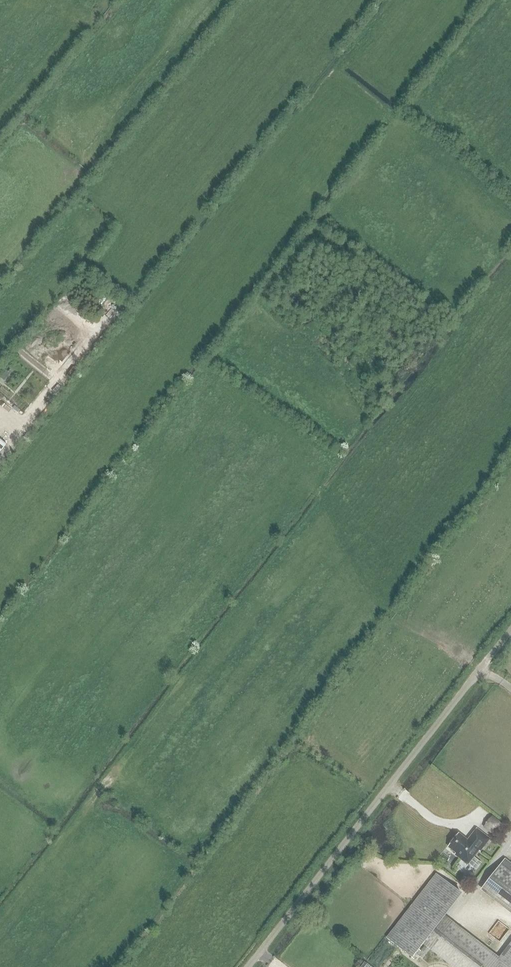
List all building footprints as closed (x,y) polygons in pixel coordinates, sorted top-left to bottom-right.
[(497,815),(487,826),(496,834),(506,823),(497,815)] [(457,853),(456,855),(468,864),(480,848),(481,849),(490,839),(477,828),(468,840),(459,834),(449,847),(457,853)] [(486,890),(510,908),(510,860),(509,858),(486,890)] [(500,961),(443,917),(461,893),(438,875),(388,939),(412,957),(424,942),(456,966),(510,966),(510,946),(500,961)]
